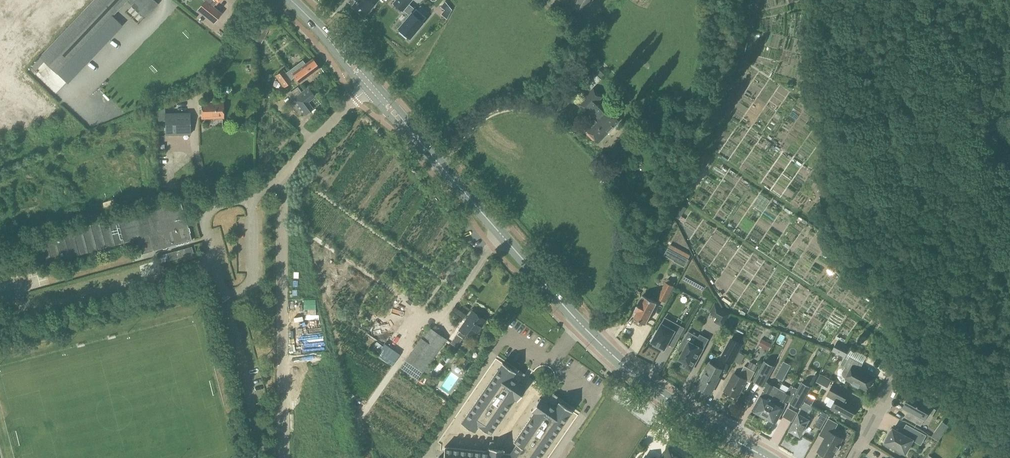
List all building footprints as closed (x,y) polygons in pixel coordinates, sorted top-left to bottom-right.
[(205,1),(208,3),(201,12),(214,23),(222,13),(215,8),(213,6),(218,0),(205,0),(205,1)] [(358,0),(353,6),(364,15),(368,11),(369,12),(376,4),(374,3),(377,0),(357,0),(358,0)] [(393,3),(403,11),(404,9),(409,3),(412,0),(396,0),(393,3)] [(568,5),(585,14),(593,0),(571,0),(568,5)] [(153,19),(132,1),(120,15),(91,45),(82,39),(62,60),(90,84),(153,19)] [(410,14),(398,28),(401,31),(400,32),(406,37),(407,36),(410,38),(425,21),(424,20),(426,17),(416,8),(416,9),(409,3),(404,9),(410,14)] [(306,64),(303,60),(286,73),(284,70),(276,75),(285,87),(292,81),(291,80),(296,76),(301,83),(321,68),(313,58),(306,64)] [(298,87),(289,94),(294,99),(299,107),(305,115),(320,104),(314,96),(309,88),(302,93),(298,87)] [(585,129),(598,141),(617,121),(605,109),(604,111),(596,104),(602,97),(593,89),(578,105),(587,113),(588,112),(595,119),(585,129)] [(224,102),(202,103),(203,118),(224,118),(224,102)] [(190,113),(166,114),(166,135),(174,135),(191,134),(190,113)] [(773,113),(770,118),(779,123),(782,118),(773,113)] [(719,151),(726,156),(738,137),(731,133),(719,151)] [(761,207),(769,198),(761,190),(753,199),(761,207)] [(149,235),(154,251),(163,248),(164,249),(167,248),(167,247),(177,244),(177,245),(179,244),(180,244),(182,244),(182,243),(182,244),(184,243),(187,242),(189,242),(189,241),(192,240),(190,232),(191,232),(190,230),(190,229),(190,227),(189,227),(188,224),(181,200),(147,209),(153,231),(151,232),(152,234),(149,235)] [(681,204),(679,208),(674,215),(680,219),(685,212),(684,212),(687,208),(681,204)] [(142,254),(154,251),(149,235),(152,234),(151,232),(153,231),(147,209),(32,241),(37,259),(43,265),(138,239),(142,254)] [(170,260),(194,253),(192,247),(169,253),(170,260)] [(656,276),(671,284),(681,265),(671,259),(666,268),(662,265),(656,276)] [(810,266),(805,273),(815,280),(820,273),(810,266)] [(787,275),(784,281),(793,286),(796,279),(787,275)] [(674,286),(666,282),(658,298),(666,302),(674,286)] [(857,295),(860,291),(853,284),(849,288),(857,295)] [(799,300),(806,292),(798,286),(792,294),(799,300)] [(658,302),(643,295),(643,296),(641,300),(641,299),(635,310),(636,310),(638,311),(635,318),(635,317),(634,318),(646,324),(647,324),(646,324),(657,303),(658,302)] [(730,314),(716,307),(713,313),(719,316),(716,322),(723,326),(730,314)] [(462,321),(447,343),(455,349),(462,339),(466,334),(473,338),(473,339),(486,320),(475,312),(466,324),(462,321)] [(655,343),(654,345),(662,350),(663,348),(666,349),(673,336),(678,339),(684,328),(665,318),(652,342),(655,343)] [(406,359),(424,372),(447,339),(429,326),(406,359)] [(709,339),(701,335),(696,344),(685,339),(679,350),(684,352),(680,359),(685,361),(682,366),(692,371),(704,349),(703,349),(709,339)] [(742,345),(732,339),(722,357),(733,362),(742,345)] [(837,341),(832,351),(845,357),(850,348),(843,344),(839,342),(837,341)] [(863,363),(850,356),(845,366),(846,367),(843,372),(844,375),(845,376),(847,378),(846,379),(853,382),(852,384),(859,388),(860,386),(867,390),(874,377),(860,369),(863,363)] [(746,380),(750,382),(752,378),(753,379),(760,366),(751,361),(748,367),(745,365),(739,376),(734,373),(725,391),(738,397),(746,380)] [(765,361),(754,381),(766,387),(764,390),(761,395),(760,395),(756,402),(758,403),(755,409),(765,415),(779,389),(767,382),(775,367),(765,361)] [(788,371),(792,365),(784,361),(781,367),(788,371)] [(451,362),(432,392),(445,400),(463,369),(451,362)] [(515,398),(518,400),(526,388),(512,377),(516,371),(503,363),(461,423),(474,432),(478,426),(490,434),(515,398)] [(699,387),(711,393),(719,377),(717,376),(721,369),(709,363),(706,370),(704,370),(700,377),(703,378),(699,387)] [(780,388),(779,389),(765,415),(775,421),(779,415),(781,416),(788,403),(787,402),(788,400),(791,401),(791,402),(800,407),(811,387),(802,382),(794,396),(780,388)] [(850,391),(835,383),(828,395),(836,400),(832,408),(842,413),(842,416),(846,418),(849,417),(852,419),(859,406),(846,399),(850,391)] [(908,418),(921,425),(925,419),(925,420),(928,415),(932,417),(936,409),(932,407),(934,404),(922,397),(921,398),(911,393),(903,408),(911,412),(908,418)] [(572,410),(559,402),(555,408),(540,397),(532,410),(535,412),(514,442),(517,444),(511,453),(511,454),(517,454),(517,457),(539,457),(572,410)] [(803,404),(798,413),(790,429),(800,435),(810,416),(809,415),(812,409),(804,405),(804,404),(803,404)] [(822,411),(814,426),(820,429),(828,414),(822,411)] [(830,457),(832,457),(835,453),(837,454),(841,446),(839,445),(843,438),(833,433),(838,424),(829,419),(820,435),(826,438),(818,452),(821,453),(820,455),(825,457),(829,457),(830,457)] [(901,433),(893,428),(890,435),(888,434),(885,440),(887,440),(886,442),(906,454),(913,440),(917,442),(922,433),(905,423),(901,430),(902,431),(901,433)] [(943,435),(936,430),(932,436),(939,441),(943,435)] [(511,453),(504,452),(504,449),(488,447),(488,451),(453,447),(445,447),(444,457),(517,457),(517,454),(511,454),(511,453)] [(683,457),(681,455),(681,454),(673,449),(672,450),(670,448),(664,457),(663,457),(662,457),(683,457)]
